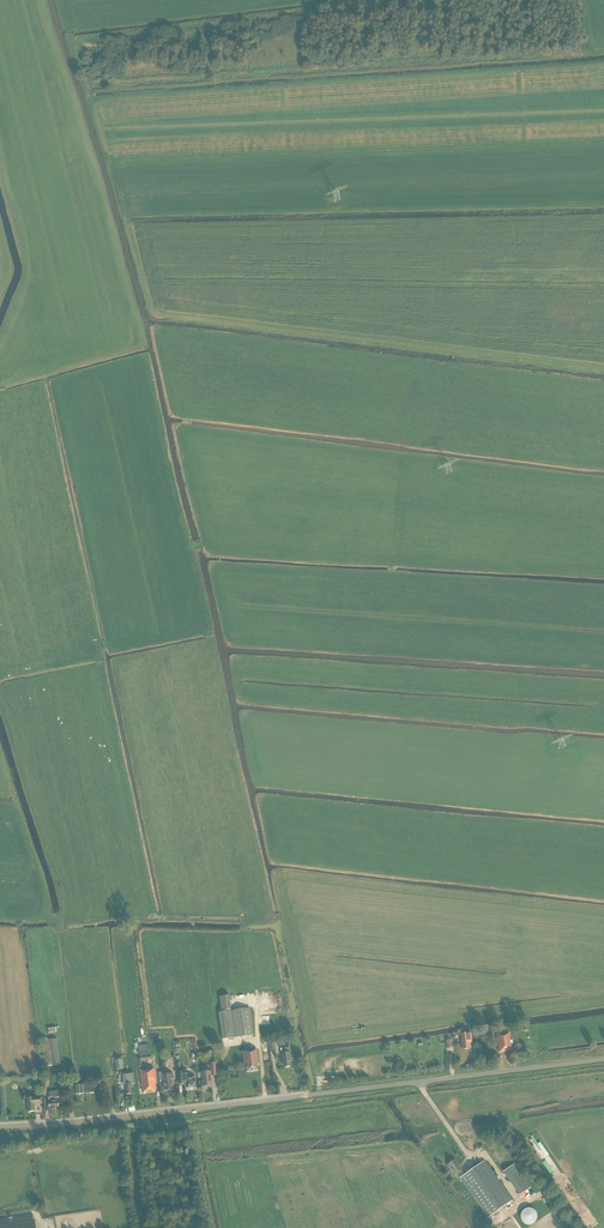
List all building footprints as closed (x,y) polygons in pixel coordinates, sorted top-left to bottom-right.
[(229,996),(219,997),(222,1011),(231,1010),(229,996)] [(254,1035),(250,1008),(231,1011),(235,1037),(254,1035)] [(222,1039),(235,1037),(231,1011),(219,1013),(222,1039)] [(473,1043),(472,1033),(471,1034),(471,1031),(467,1031),(467,1033),(461,1034),(461,1039),(462,1044),(463,1044),(463,1049),(469,1049),(468,1044),(473,1043)] [(499,1052),(512,1051),(509,1033),(497,1034),(499,1052)] [(49,1040),(53,1066),(60,1065),(57,1039),(49,1040)] [(45,1067),(53,1066),(49,1040),(41,1041),(45,1067)] [(138,1046),(140,1056),(148,1055),(148,1050),(147,1050),(146,1045),(140,1046),(138,1046)] [(245,1047),(245,1051),(243,1051),(245,1065),(258,1064),(259,1064),(257,1050),(253,1050),(252,1046),(245,1047)] [(292,1067),(290,1052),(281,1054),(283,1068),(292,1067)] [(258,1064),(245,1065),(245,1067),(246,1067),(247,1072),(259,1071),(258,1064)] [(155,1085),(156,1085),(154,1069),(140,1071),(141,1086),(142,1086),(143,1093),(156,1092),(155,1085)] [(209,1072),(209,1071),(208,1069),(206,1070),(204,1071),(204,1072),(198,1073),(199,1078),(202,1077),(203,1087),(212,1086),(211,1072),(209,1072)] [(173,1090),(172,1079),(174,1079),(173,1074),(169,1075),(168,1072),(167,1072),(166,1071),(162,1071),(162,1072),(159,1073),(160,1081),(163,1081),(165,1091),(173,1090)] [(187,1088),(196,1087),(196,1081),(193,1081),(193,1077),(184,1078),(183,1073),(177,1073),(179,1084),(184,1083),(184,1082),(187,1082),(187,1088)] [(124,1085),(126,1084),(126,1094),(132,1094),(131,1084),(135,1084),(134,1074),(123,1075),(124,1085)] [(94,1091),(93,1082),(75,1084),(76,1093),(94,1091)] [(60,1097),(59,1091),(49,1092),(50,1097),(48,1097),(49,1101),(48,1101),(50,1110),(59,1109),(58,1100),(57,1100),(57,1098),(60,1097)] [(34,1105),(43,1104),(42,1096),(27,1098),(29,1112),(35,1111),(34,1105)] [(461,1170),(455,1160),(447,1165),(454,1175),(457,1173),(461,1177),(460,1178),(488,1218),(512,1200),(484,1161),(464,1175),(461,1170)] [(521,1194),(531,1187),(514,1164),(505,1171),(521,1194)] [(522,1211),(521,1212),(521,1213),(520,1214),(520,1215),(520,1216),(520,1218),(520,1219),(520,1220),(521,1221),(522,1222),(523,1223),(524,1224),(525,1225),(526,1225),(527,1225),(529,1225),(530,1225),(531,1225),(532,1224),(533,1224),(534,1223),(535,1222),(536,1221),(536,1220),(536,1219),(537,1218),(537,1217),(536,1216),(536,1215),(536,1213),(535,1213),(535,1212),(534,1211),(533,1210),(532,1209),(531,1209),(530,1209),(529,1209),(528,1209),(527,1209),(526,1209),(525,1209),(524,1210),(523,1210),(522,1211)] [(35,1219),(34,1220),(33,1214),(0,1219),(0,1227),(37,1227),(35,1219)]
